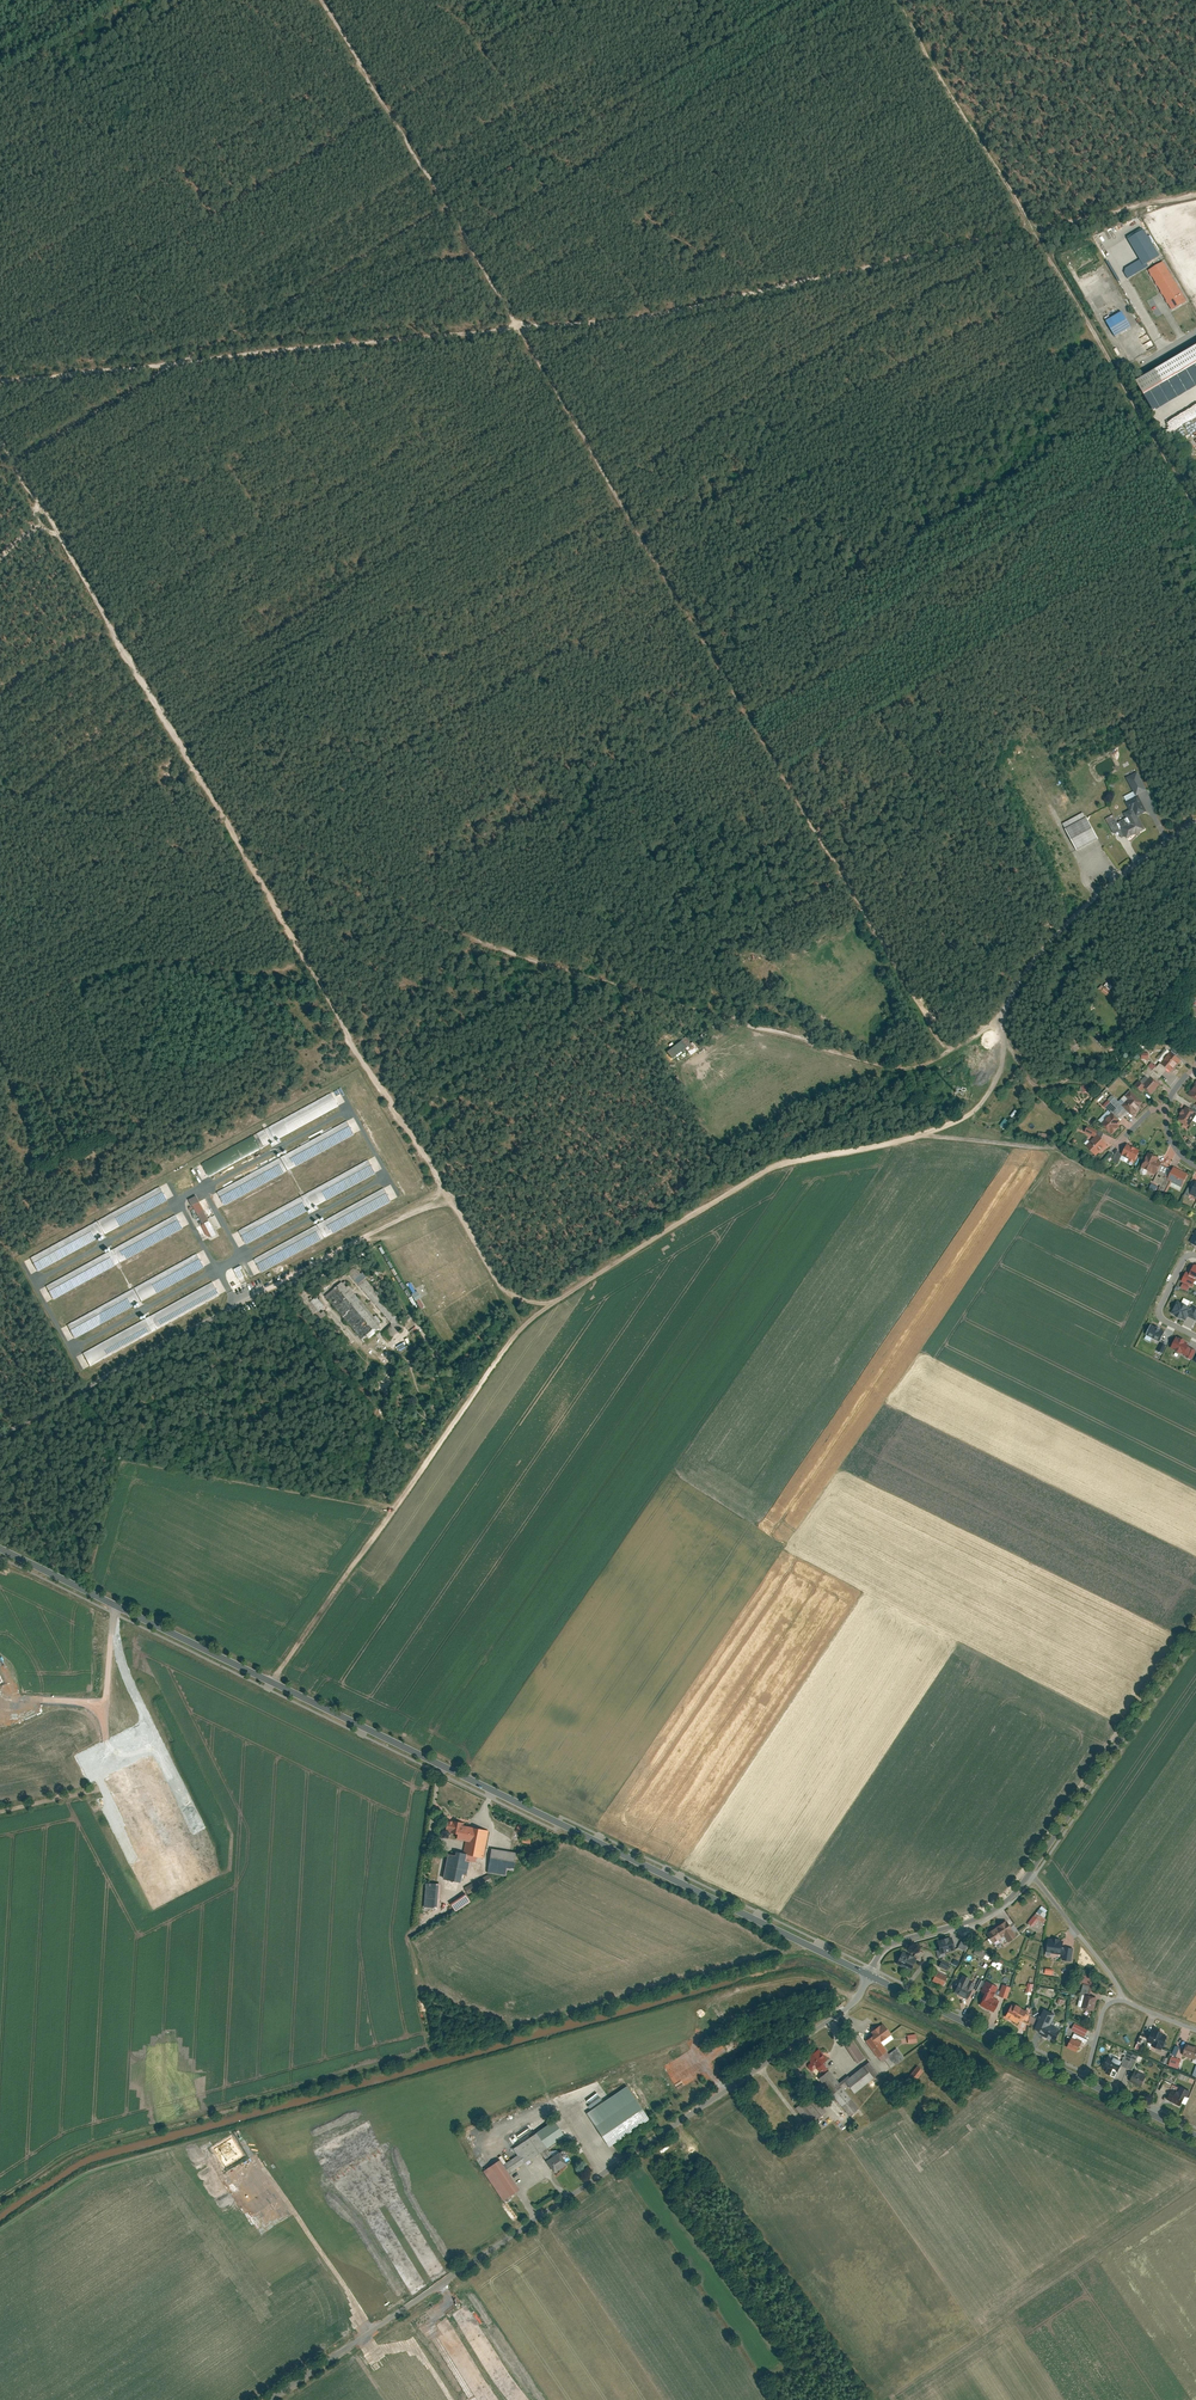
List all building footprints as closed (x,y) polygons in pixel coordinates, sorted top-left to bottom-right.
[(1143,228),(1128,238),(1144,264),(1159,255),(1143,228)] [(1163,261),(1148,270),(1172,311),(1187,302),(1163,261)] [(1121,312),(1106,320),(1114,336),(1130,328),(1121,312)] [(1137,381),(1155,411),(1195,387),(1195,346),(1137,381)] [(1126,776),(1135,796),(1138,794),(1147,790),(1137,771),(1126,776)] [(1127,817),(1117,822),(1120,829),(1126,840),(1146,830),(1138,815),(1147,811),(1138,794),(1135,796),(1125,800),(1130,811),(1125,813),(1127,817)] [(1084,812),(1062,823),(1076,850),(1098,838),(1084,812)] [(1112,814),(1105,818),(1113,833),(1120,829),(1117,822),(1112,814)] [(1101,986),(1098,990),(1106,996),(1111,989),(1105,985),(1103,987),(1101,986)] [(687,1034),(666,1050),(673,1059),(687,1048),(691,1054),(698,1049),(687,1034)] [(1181,1059),(1171,1051),(1160,1063),(1170,1072),(1181,1059)] [(1158,1084),(1149,1078),(1142,1088),(1150,1095),(1158,1084)] [(1187,1095),(1195,1101),(1195,1081),(1187,1095)] [(1142,1103),(1130,1090),(1118,1102),(1130,1114),(1142,1103)] [(330,1092),(201,1164),(208,1177),(338,1106),(330,1092)] [(1188,1128),(1195,1115),(1195,1114),(1185,1107),(1176,1120),(1188,1128)] [(1120,1121),(1111,1112),(1100,1123),(1110,1132),(1120,1121)] [(1010,1121),(1006,1117),(1000,1124),(1005,1128),(1010,1121)] [(347,1120),(217,1191),(224,1205),(355,1134),(347,1120)] [(1097,1129),(1085,1125),(1083,1132),(1093,1135),(1084,1144),(1095,1154),(1106,1143),(1096,1132),(1097,1129)] [(1126,1144),(1121,1156),(1134,1162),(1139,1150),(1126,1144)] [(1148,1153),(1141,1168),(1156,1175),(1161,1163),(1157,1161),(1159,1158),(1148,1153)] [(367,1159),(238,1230),(245,1244),(375,1173),(367,1159)] [(1173,1167),(1167,1180),(1171,1182),(1170,1186),(1180,1190),(1187,1174),(1173,1167)] [(1151,1189),(1157,1192),(1160,1186),(1153,1183),(1151,1189)] [(159,1186),(30,1258),(37,1271),(167,1199),(159,1186)] [(383,1187),(253,1258),(261,1271),(390,1200),(383,1187)] [(195,1194),(187,1198),(208,1237),(216,1233),(195,1194)] [(175,1215),(45,1286),(52,1300),(183,1229),(175,1215)] [(210,1217),(211,1221),(213,1221),(216,1229),(221,1227),(216,1215),(210,1217)] [(196,1254),(67,1323),(74,1338),(204,1268),(196,1254)] [(1181,1282),(1192,1287),(1195,1282),(1195,1265),(1195,1266),(1193,1265),(1189,1274),(1185,1272),(1181,1282)] [(235,1268),(238,1279),(245,1277),(242,1266),(235,1268)] [(356,1269),(350,1275),(393,1324),(382,1333),(388,1340),(403,1327),(396,1320),(398,1318),(374,1292),(376,1291),(365,1279),(366,1278),(362,1272),(360,1274),(356,1269)] [(341,1281),(324,1296),(364,1343),(381,1328),(379,1325),(382,1323),(375,1316),(373,1317),(350,1291),(352,1289),(344,1280),(342,1283),(341,1281)] [(212,1281),(82,1352),(89,1366),(219,1295),(212,1281)] [(412,1294),(411,1295),(415,1302),(416,1301),(420,1308),(424,1306),(419,1299),(421,1298),(417,1291),(415,1292),(410,1283),(408,1285),(412,1294)] [(302,1291),(295,1297),(317,1323),(327,1315),(324,1311),(321,1313),(319,1311),(324,1307),(315,1296),(310,1300),(307,1297),(302,1291)] [(1170,1314),(1185,1321),(1187,1317),(1195,1320),(1195,1319),(1195,1309),(1192,1307),(1191,1309),(1176,1302),(1170,1314)] [(1165,1332),(1152,1325),(1148,1335),(1161,1341),(1165,1332)] [(1176,1337),(1170,1349),(1184,1355),(1187,1347),(1189,1343),(1176,1337)] [(1187,1347),(1184,1355),(1186,1356),(1185,1357),(1191,1360),(1195,1351),(1187,1347)] [(474,1358),(467,1352),(460,1360),(467,1366),(474,1358)] [(462,1823),(447,1820),(446,1830),(449,1831),(448,1833),(457,1834),(456,1840),(464,1841),(462,1852),(466,1853),(466,1855),(477,1857),(483,1858),(488,1829),(461,1825),(462,1823)] [(517,1851),(491,1848),(488,1872),(506,1874),(507,1868),(514,1869),(517,1851)] [(466,1853),(462,1852),(456,1851),(456,1854),(448,1852),(443,1878),(463,1882),(464,1874),(467,1875),(470,1860),(476,1862),(477,1857),(466,1855),(466,1853)] [(492,1882),(488,1874),(465,1887),(469,1895),(492,1882)] [(442,1883),(426,1882),(424,1906),(440,1908),(442,1883)] [(465,1892),(450,1902),(455,1910),(470,1901),(465,1892)] [(1048,1919),(1046,1918),(1049,1914),(1047,1912),(1049,1910),(1043,1905),(1030,1923),(1040,1930),(1048,1919)] [(1005,1918),(986,1932),(994,1943),(1013,1930),(1005,1918)] [(937,1940),(940,1953),(955,1949),(951,1936),(937,1940)] [(1049,1938),(1046,1951),(1061,1953),(1062,1945),(1063,1940),(1049,1938)] [(959,1948),(967,1950),(970,1943),(962,1941),(959,1948)] [(1075,1946),(1062,1945),(1061,1957),(1073,1958),(1075,1946)] [(974,1953),(989,1960),(991,1955),(976,1948),(974,1953)] [(916,1957),(901,1950),(894,1964),(910,1971),(916,1957)] [(949,1970),(952,1964),(944,1960),(940,1966),(949,1970)] [(932,1978),(944,1985),(948,1977),(937,1971),(932,1978)] [(952,1989),(967,1997),(975,1982),(960,1974),(952,1989)] [(987,1980),(982,1990),(992,1996),(997,1986),(987,1980)] [(1027,1992),(1032,1993),(1035,1984),(1029,1982),(1027,1992)] [(1001,1996),(1009,1998),(1012,1986),(1003,1984),(1001,1996)] [(1082,2009),(1095,2012),(1099,1998),(1090,1995),(1092,1986),(1084,1984),(1078,2006),(1082,2007),(1082,2009)] [(975,2001),(993,2011),(999,2000),(992,1996),(982,1990),(975,2001)] [(1005,2014),(1021,2023),(1026,2013),(1011,2005),(1005,2014)] [(1031,2027),(1045,2035),(1050,2026),(1057,2014),(1043,2006),(1031,2027)] [(883,2022),(870,2031),(872,2034),(865,2039),(881,2062),(889,2057),(890,2056),(888,2053),(880,2042),(892,2034),(883,2022)] [(1075,2023),(1072,2029),(1084,2036),(1087,2030),(1075,2023)] [(1045,2035),(1054,2041),(1059,2031),(1050,2026),(1045,2035)] [(1155,2030),(1153,2034),(1150,2032),(1149,2034),(1143,2031),(1138,2044),(1146,2047),(1148,2044),(1163,2050),(1169,2036),(1164,2034),(1164,2033),(1155,2030)] [(916,2034),(907,2035),(908,2044),(917,2043),(916,2034)] [(1063,2042),(1078,2050),(1083,2042),(1068,2034),(1063,2042)] [(852,2039),(844,2045),(856,2063),(864,2058),(852,2039)] [(1187,2045),(1183,2055),(1195,2060),(1195,2058),(1195,2048),(1187,2045)] [(890,2056),(889,2057),(892,2061),(893,2060),(896,2064),(904,2058),(896,2048),(888,2053),(890,2056)] [(818,2050),(809,2057),(822,2074),(817,2078),(848,2116),(858,2107),(842,2087),(847,2084),(854,2093),(873,2078),(862,2064),(848,2076),(847,2075),(838,2082),(822,2062),(825,2059),(818,2050)] [(1123,2062),(1109,2055),(1104,2065),(1118,2072),(1123,2062)] [(1181,2060),(1171,2056),(1168,2066),(1178,2070),(1181,2060)] [(923,2070),(916,2066),(909,2075),(917,2080),(923,2070)] [(1147,2075),(1134,2069),(1130,2080),(1142,2086),(1147,2075)] [(1190,2092),(1173,2084),(1166,2101),(1180,2107),(1181,2104),(1185,2105),(1190,2092)] [(608,2147),(649,2119),(626,2086),(586,2113),(608,2147)] [(555,2120),(539,2131),(549,2146),(565,2136),(555,2120)] [(549,2146),(539,2131),(513,2148),(517,2155),(504,2164),(509,2172),(541,2151),(548,2161),(555,2156),(549,2146)] [(503,2200),(520,2189),(509,2172),(504,2164),(500,2158),(489,2165),(481,2152),(474,2157),(503,2200)] [(555,2156),(548,2161),(556,2173),(568,2165),(560,2152),(555,2156)]
